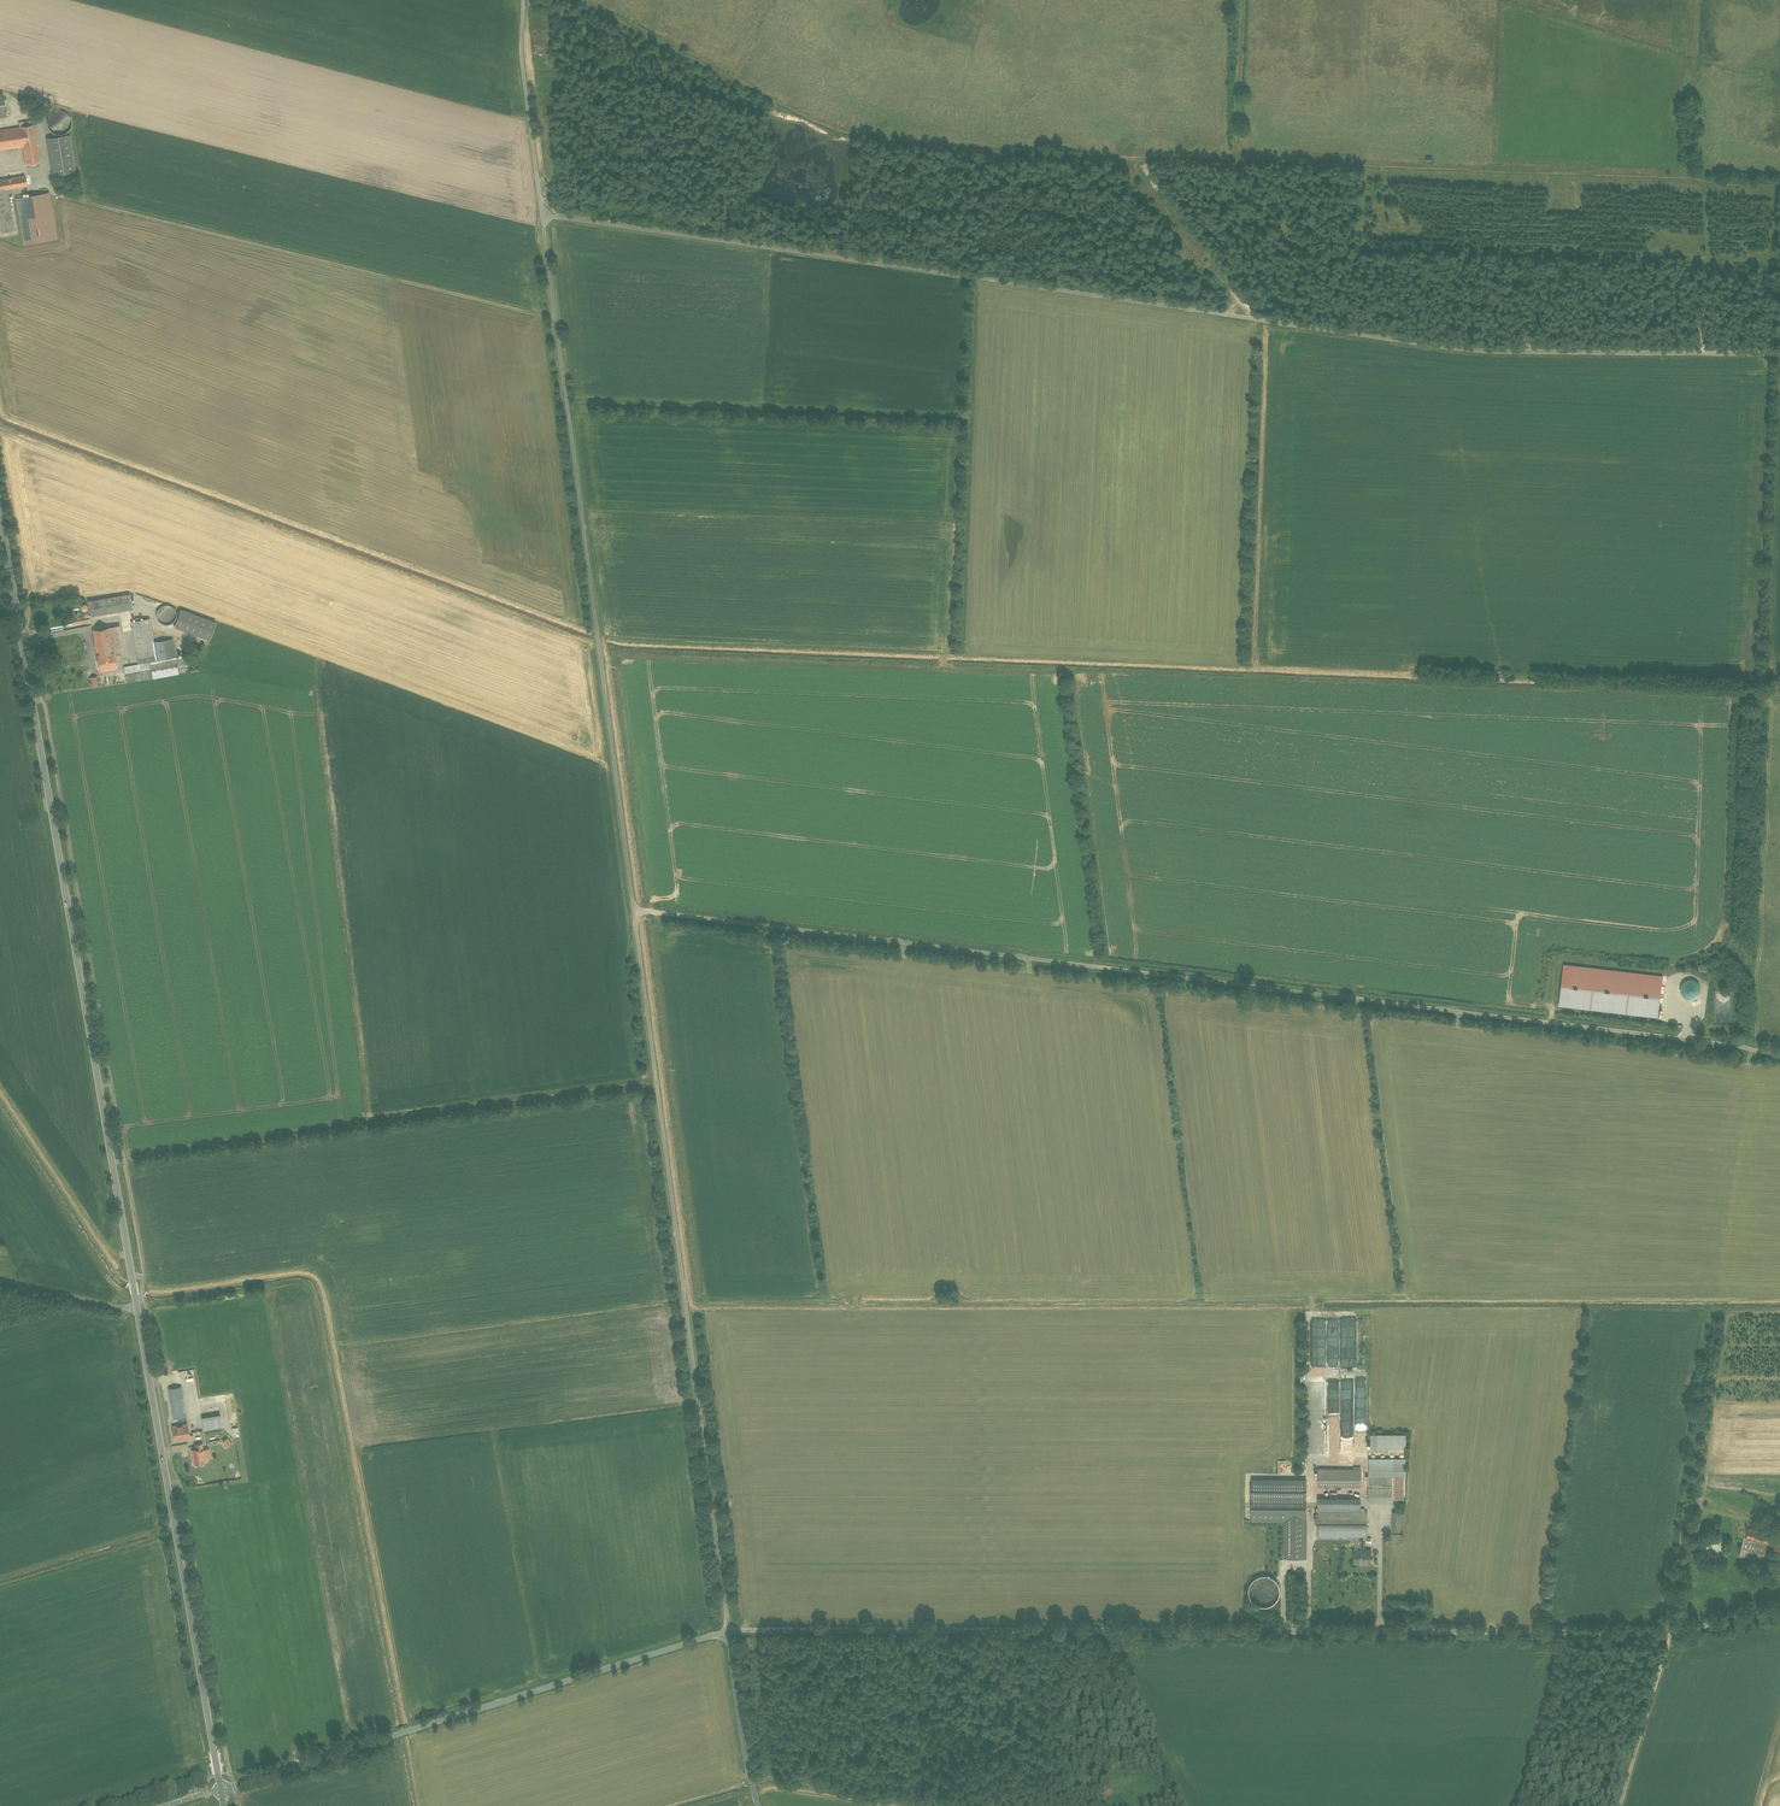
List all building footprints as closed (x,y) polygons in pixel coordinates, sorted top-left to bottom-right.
[(69,120),(66,115),(62,113),(57,112),(53,114),(49,117),(47,121),(46,125),(47,130),(50,133),(54,136),(59,136),(63,135),(67,132),(70,128),(70,124),(69,120)] [(36,145),(33,126),(32,121),(17,123),(17,128),(0,131),(0,151),(20,148),(24,167),(39,165),(36,145)] [(69,136),(45,140),(51,177),(75,174),(69,136)] [(1147,175),(1153,172),(1148,163),(1142,166),(1147,175)] [(0,181),(0,226),(1,234),(14,232),(7,191),(25,188),(23,177),(0,181)] [(48,194),(13,200),(21,246),(56,240),(48,194)] [(89,619),(131,611),(128,595),(86,603),(89,619)] [(174,613),(171,609),(168,608),(164,607),(161,608),(158,610),(156,614),(156,617),(157,621),(159,624),(162,625),(166,626),(169,625),(172,623),(174,619),(175,616),(174,613)] [(179,610),(172,629),(208,642),(215,623),(179,610)] [(149,619),(130,622),(135,660),(155,657),(149,619)] [(119,627),(90,632),(98,674),(115,671),(112,655),(123,653),(119,627)] [(175,658),(122,667),(125,684),(178,675),(175,658)] [(1663,976),(1563,964),(1558,1005),(1658,1017),(1663,976)] [(1701,998),(1701,980),(1683,981),(1684,998),(1701,998)] [(182,1387),(170,1389),(175,1418),(179,1418),(187,1416),(182,1387)] [(222,1426),(220,1415),(203,1418),(205,1429),(222,1426)] [(189,1438),(187,1425),(172,1427),(175,1441),(189,1438)] [(1407,1435),(1371,1435),(1371,1450),(1407,1450),(1407,1435)] [(228,1438),(223,1442),(228,1448),(233,1444),(228,1438)] [(203,1449),(202,1443),(196,1444),(197,1449),(192,1450),(194,1464),(207,1461),(207,1457),(211,1456),(210,1448),(203,1449)] [(1407,1459),(1369,1459),(1369,1504),(1393,1504),(1393,1478),(1407,1478),(1407,1459)] [(1362,1469),(1319,1469),(1319,1487),(1362,1488),(1362,1469)] [(1284,1523),(1284,1559),(1307,1559),(1308,1480),(1252,1480),(1252,1523),(1284,1523)] [(1319,1499),(1319,1512),(1361,1512),(1361,1499),(1319,1499)] [(1771,1510),(1769,1522),(1779,1524),(1779,1512),(1771,1510)] [(1365,1537),(1367,1537),(1367,1512),(1361,1512),(1319,1512),(1319,1537),(1355,1537),(1365,1537)] [(1402,1512),(1392,1512),(1392,1531),(1402,1531),(1402,1512)] [(1691,1512),(1689,1529),(1698,1530),(1700,1513),(1691,1512)] [(1744,1537),(1740,1555),(1763,1560),(1766,1546),(1769,1547),(1771,1538),(1748,1533),(1747,1538),(1744,1537)] [(1365,1537),(1355,1537),(1355,1550),(1365,1550),(1365,1537)] [(1372,1565),(1372,1550),(1365,1550),(1355,1550),(1354,1550),(1354,1565),(1372,1565)] [(1270,1605),(1274,1603),(1277,1599),(1279,1594),(1279,1589),(1278,1584),(1275,1580),(1271,1577),(1266,1576),(1261,1576),(1256,1578),(1252,1581),(1250,1585),(1249,1590),(1249,1595),(1251,1600),(1255,1604),(1260,1606),(1265,1606),(1270,1605)]
